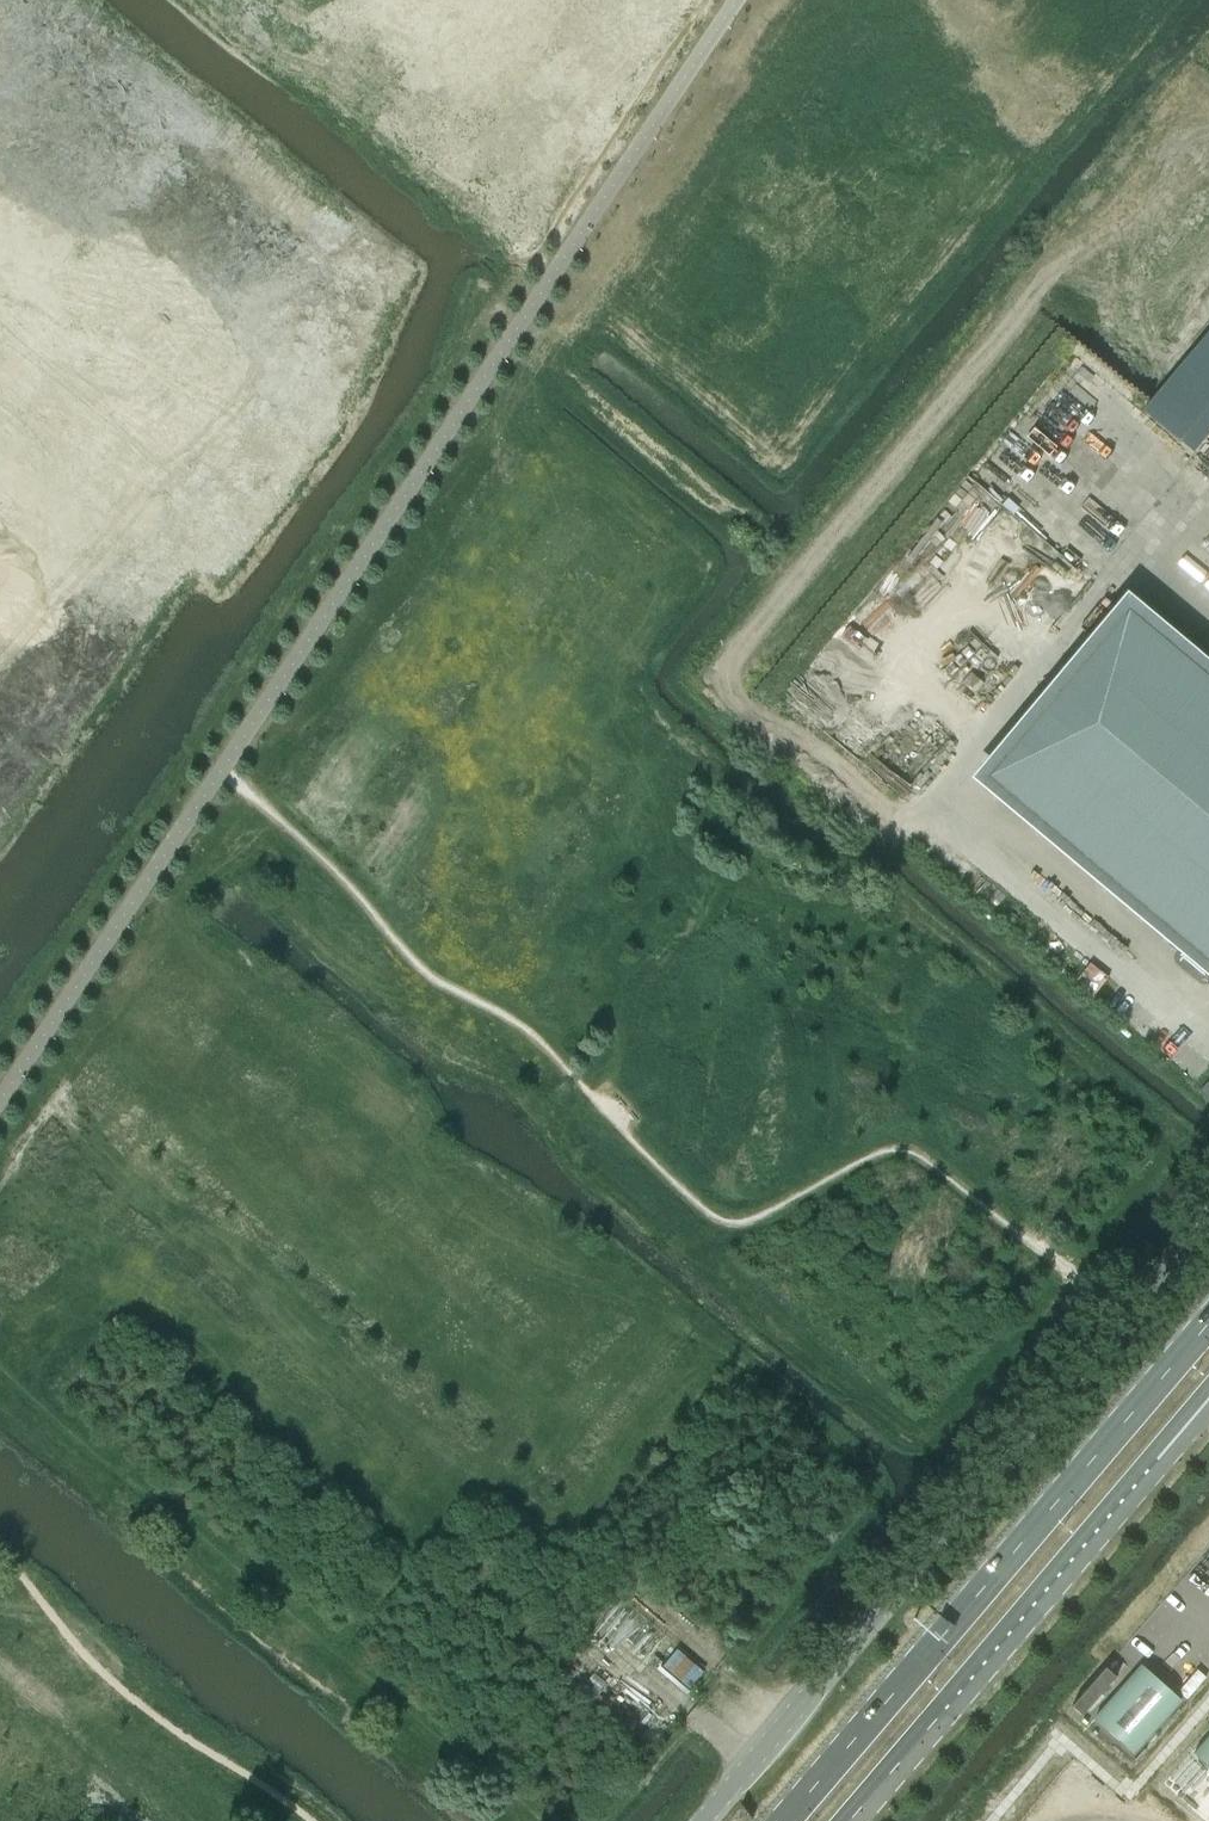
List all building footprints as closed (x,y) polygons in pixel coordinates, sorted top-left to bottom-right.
[(989,775),(1208,960),(1208,675),(1129,608),(989,775)] [(584,1640),(605,1658),(624,1636),(603,1618),(584,1640)]
